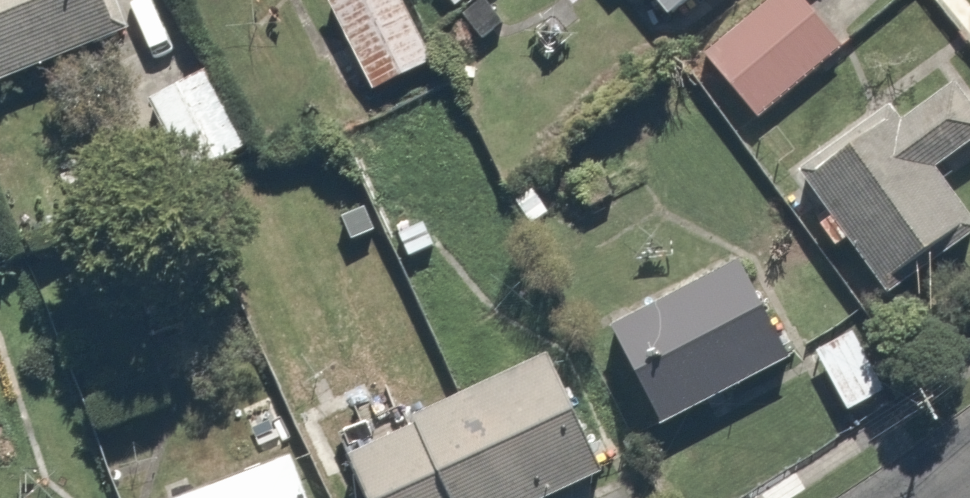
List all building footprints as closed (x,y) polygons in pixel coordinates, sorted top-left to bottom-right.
[(3,90),(134,31),(120,0),(0,0),(0,85),(3,90)] [(405,0),(328,0),(377,99),(438,68),(405,0)] [(679,19),(703,0),(664,0),(679,19)] [(807,0),(769,0),(701,53),(762,131),(853,60),(807,0)] [(154,105),(197,187),(248,160),(205,78),(154,105)] [(801,173),(835,221),(822,230),(841,257),(855,248),(889,298),(969,241),(969,220),(940,177),(969,157),(969,95),(965,89),(912,126),(898,106),(801,173)] [(748,262),(610,331),(659,430),(797,362),(748,262)] [(347,458),(366,497),(555,497),(608,474),(558,363),(347,458)] [(177,497),(316,497),(300,453),(177,497)]
